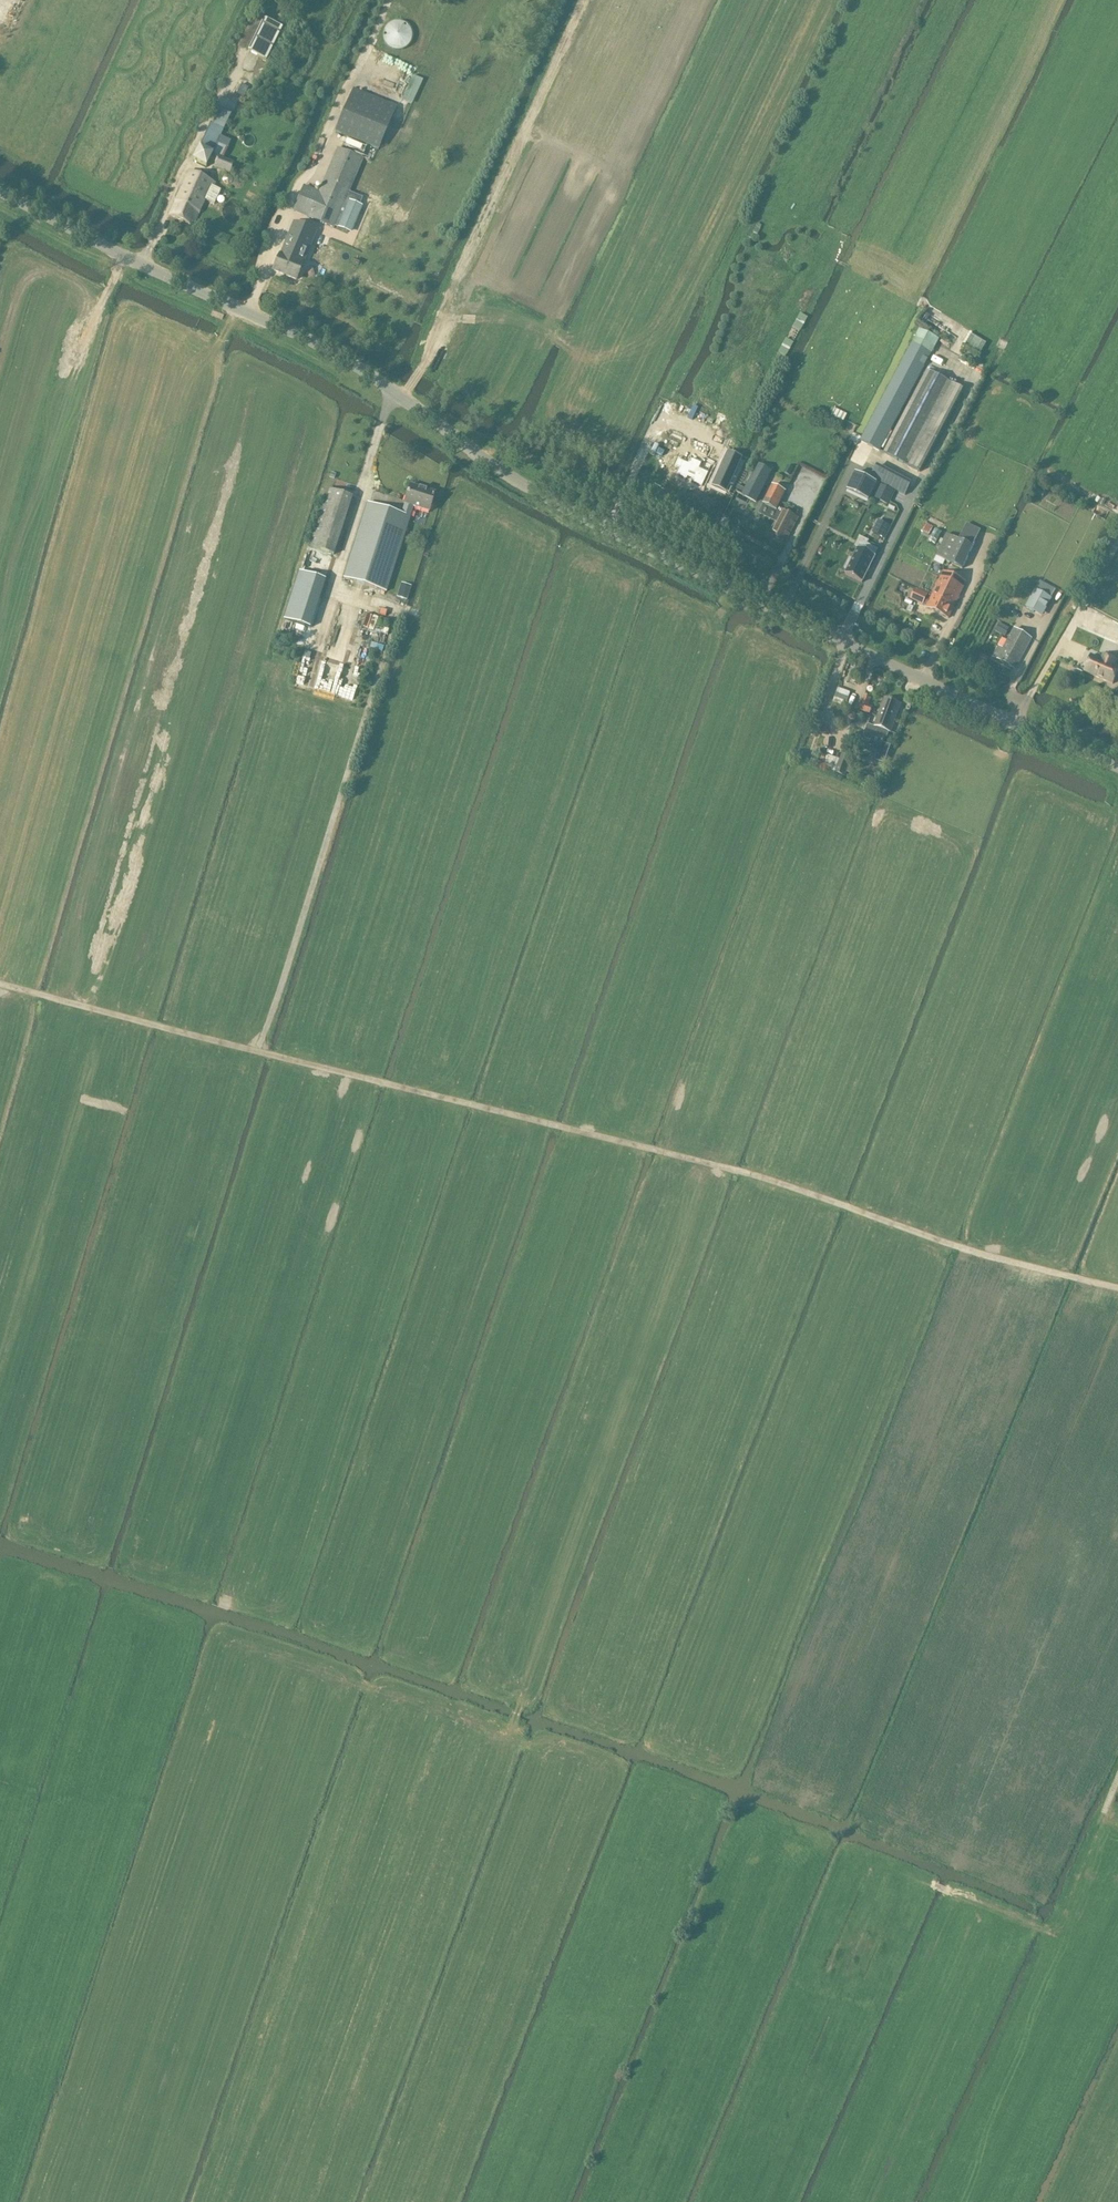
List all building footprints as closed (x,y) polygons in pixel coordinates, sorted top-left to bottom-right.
[(248,51),(266,60),(282,28),(263,19),(248,51)] [(391,53),(413,44),(404,21),(381,29),(391,53)] [(412,104),(423,80),(413,76),(402,100),(412,104)] [(244,98),(249,87),(242,84),(237,95),(244,98)] [(347,100),(334,132),(377,150),(390,119),(395,106),(393,105),(387,103),(352,88),(347,100)] [(206,167),(224,130),(211,124),(194,162),(206,167)] [(223,159),(227,149),(218,145),(213,155),(223,159)] [(319,193),(304,187),(294,211),(333,228),(334,226),(348,193),(362,160),(338,149),(319,193)] [(219,158),(215,168),(229,174),(233,163),(219,158)] [(221,190),(214,187),(215,184),(189,172),(180,192),(178,191),(175,198),(177,198),(169,215),(193,226),(205,200),(214,204),(221,190)] [(227,184),(228,184),(229,184),(230,184),(230,183),(231,183),(231,182),(232,182),(232,181),(232,180),(232,179),(232,178),(232,177),(231,177),(231,176),(230,176),(229,175),(228,175),(227,175),(226,175),(226,176),(225,176),(225,177),(224,177),(224,178),(223,179),(223,180),(223,181),(224,181),(224,182),(225,183),(226,184),(227,184)] [(348,193),(334,226),(338,228),(349,201),(352,203),(355,196),(348,193)] [(352,203),(349,201),(338,228),(348,232),(359,206),(352,203)] [(318,233),(294,223),(274,271),(296,280),(315,235),(317,236),(318,233)] [(800,313),(792,327),(800,331),(807,318),(800,313)] [(919,330),(912,344),(861,441),(880,451),(931,354),(932,354),(939,340),(919,330)] [(972,336),(965,347),(980,356),(986,345),(972,336)] [(785,339),(778,353),(786,357),(793,343),(785,339)] [(963,390),(927,371),(884,453),(920,472),(963,390)] [(844,422),(832,416),(829,423),(841,429),(844,422)] [(676,460),(673,467),(678,469),(675,475),(684,480),(683,482),(690,485),(691,483),(701,487),(711,466),(702,462),(703,459),(693,454),(688,464),(687,464),(686,465),(676,460)] [(758,465),(742,495),(756,502),(772,472),(758,465)] [(785,472),(790,475),(794,468),(788,466),(785,472)] [(877,467),(871,478),(903,495),(905,496),(911,485),(901,479),(877,467)] [(856,474),(847,491),(869,501),(877,484),(856,474)] [(777,511),(786,492),(773,485),(764,504),(777,511)] [(881,485),(875,498),(887,504),(893,491),(881,485)] [(429,512),(435,494),(410,486),(404,504),(405,504),(401,515),(368,504),(344,579),(386,592),(413,507),(429,512)] [(333,555),(352,498),(326,490),(308,547),(333,555)] [(785,543),(798,518),(782,510),(770,535),(785,543)] [(878,520),(872,533),(884,539),(891,526),(878,520)] [(921,531),(929,536),(933,528),(925,523),(921,531)] [(963,569),(981,530),(966,524),(959,540),(947,535),(935,560),(944,564),(945,561),(963,569)] [(850,559),(845,569),(848,570),(845,575),(862,583),(875,557),(875,556),(878,550),(867,545),(869,541),(860,537),(855,547),(858,548),(853,560),(850,559)] [(299,572),(284,620),(310,628),(325,581),(299,572)] [(943,572),(931,598),(927,597),(928,596),(916,590),(911,599),(927,606),(926,608),(948,619),(965,583),(943,572)] [(411,587),(401,584),(397,598),(407,601),(411,587)] [(1034,590),(1025,608),(1043,617),(1052,599),(1051,599),(1035,591),(1034,590)] [(386,635),(388,623),(366,619),(364,630),(386,635)] [(995,632),(1005,638),(1010,629),(999,623),(995,632)] [(993,658),(1015,670),(1032,639),(1014,629),(1003,650),(999,647),(993,658)] [(1113,685),(1117,672),(1117,668),(1109,664),(1111,660),(1103,656),(1101,660),(1091,656),(1084,672),(1113,685)] [(864,697),(859,711),(870,715),(873,707),(869,706),(871,700),(864,697)] [(862,741),(860,746),(878,752),(875,760),(884,764),(890,747),(883,744),(887,732),(890,733),(900,704),(885,698),(875,727),(872,726),(870,732),(866,730),(862,741)] [(842,753),(841,757),(823,750),(817,766),(824,769),(823,772),(834,776),(835,773),(845,777),(852,757),(842,753)]
